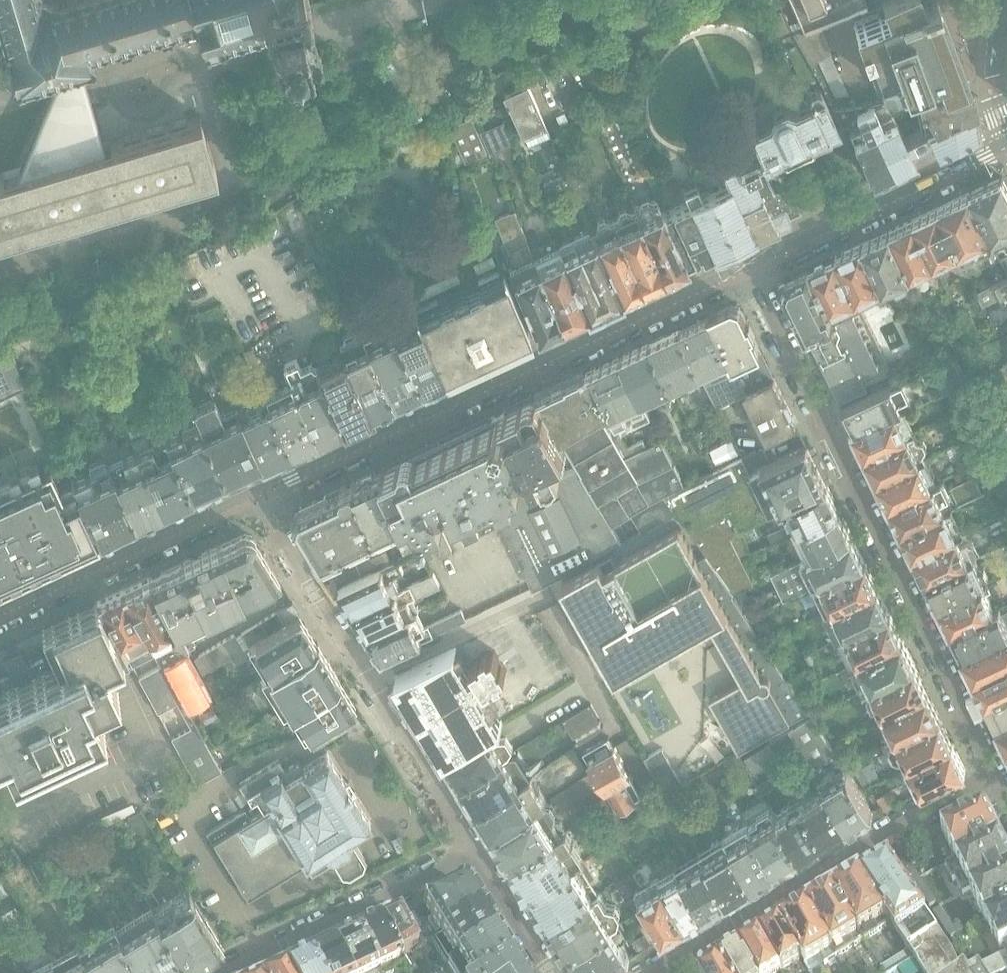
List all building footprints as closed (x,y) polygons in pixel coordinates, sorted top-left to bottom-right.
[(6,47),(4,47),(0,55),(0,56),(2,64),(9,68),(12,67),(16,80),(49,71),(50,74),(51,80),(58,78),(20,168),(0,174),(0,234),(215,168),(198,115),(106,144),(95,112),(79,61),(85,60),(92,58),(98,56),(94,43),(117,36),(118,37),(124,41),(132,38),(135,32),(135,31),(158,24),(159,25),(165,29),(172,26),(175,20),(175,18),(198,11),(203,28),(205,35),(208,34),(210,34),(219,31),(222,30),(311,4),(310,0),(0,0),(0,28),(6,47)] [(867,3),(866,0),(791,0),(803,31),(821,24),(867,3)] [(938,0),(883,0),(887,11),(854,24),(869,64),(875,63),(876,65),(879,74),(876,75),(874,76),(876,82),(881,96),(914,90),(968,81),(951,35),(938,0)] [(790,30),(781,11),(770,15),(779,35),(790,30)] [(821,24),(803,31),(796,34),(819,77),(822,81),(824,86),(834,81),(822,57),(831,52),(821,24)] [(819,77),(796,34),(793,35),(793,34),(782,39),(785,45),(803,85),(819,77)] [(526,81),(502,92),(503,94),(522,134),(523,134),(528,146),(549,136),(544,124),(546,124),(526,81)] [(973,104),(968,82),(968,81),(914,90),(919,125),(925,123),(926,126),(973,104)] [(729,182),(712,190),(720,207),(736,241),(757,232),(800,212),(798,207),(791,192),(786,190),(784,191),(782,187),(774,184),(766,166),(767,165),(765,161),(783,153),(784,155),(810,142),(809,140),(826,133),(830,140),(839,135),(836,128),(838,127),(823,92),(815,89),(808,92),(807,97),(803,99),(805,103),(793,108),(786,103),(771,110),(769,119),(760,124),(769,145),(759,150),(749,155),(745,157),(739,154),(723,161),(722,167),(729,182)] [(916,158),(900,126),(893,110),(879,117),(876,109),(871,101),(864,104),(876,130),(894,169),(916,158)] [(894,169),(876,130),(864,104),(861,105),(863,109),(858,112),(854,103),(833,108),(842,126),(846,123),(851,132),(870,173),(873,179),(894,169)] [(916,158),(973,130),(977,122),(973,104),(926,126),(925,123),(919,125),(916,127),(913,120),(900,126),(916,158)] [(564,113),(556,116),(561,127),(569,123),(564,113)] [(471,117),(449,127),(465,163),(487,153),(478,133),(471,117)] [(566,173),(544,184),(550,197),(572,186),(566,173)] [(1002,177),(968,193),(984,225),(999,257),(1006,272),(1006,187),(1002,177)] [(690,263),(712,252),(736,241),(720,207),(712,190),(706,193),(701,183),(689,188),(693,199),(666,212),(690,263)] [(999,257),(984,225),(968,193),(939,207),(913,219),(926,246),(935,265),(938,271),(961,260),(968,272),(999,257)] [(690,263),(666,212),(661,201),(658,202),(657,199),(652,201),(647,199),(641,202),(639,207),(638,208),(668,273),(690,263)] [(373,223),(366,208),(360,211),(357,215),(362,225),(367,226),(373,223)] [(668,273),(638,208),(634,211),(626,208),(618,211),(616,218),(647,283),(668,273)] [(561,323),(532,254),(514,209),(494,218),(505,241),(501,243),(506,254),(508,253),(513,263),(506,266),(528,314),(536,334),(561,323)] [(647,283),(616,218),(613,220),(610,221),(604,218),(597,222),(595,229),(624,293),(647,283)] [(935,265),(926,246),(913,219),(889,230),(911,274),(925,267),(926,270),(935,265)] [(624,293),(595,229),(561,245),(561,244),(560,245),(587,310),(624,293)] [(911,274),(889,230),(863,242),(876,270),(887,292),(897,288),(900,293),(897,295),(902,306),(914,300),(916,284),(911,274)] [(887,293),(887,292),(876,270),(863,242),(836,255),(860,305),(863,313),(868,310),(865,303),(876,298),(887,293)] [(587,310),(560,245),(558,245),(557,244),(532,254),(561,323),(587,310)] [(860,305),(836,255),(810,267),(839,330),(844,327),(843,324),(857,318),(853,309),(860,305)] [(492,256),(486,258),(490,267),(496,264),(492,256)] [(486,258),(480,261),(484,270),(490,267),(486,258)] [(318,272),(313,261),(304,265),(310,277),(318,272)] [(480,261),(473,264),(478,273),(484,270),(480,261)] [(844,340),(839,330),(810,267),(785,279),(783,285),(816,353),(844,340)] [(530,335),(503,270),(478,281),(480,286),(463,294),(439,305),(437,301),(416,311),(415,309),(414,310),(444,377),(531,336),(531,335),(530,335)] [(456,272),(451,275),(455,283),(460,281),(456,272)] [(451,275),(446,277),(450,286),(455,283),(451,275)] [(975,290),(982,304),(999,296),(1004,306),(1006,304),(1006,275),(975,290)] [(446,277),(441,279),(445,288),(450,286),(446,277)] [(441,279),(436,282),(440,290),(445,288),(441,279)] [(436,282),(430,284),(435,293),(440,290),(436,282)] [(430,284),(425,287),(429,295),(435,293),(430,284)] [(396,310),(396,309),(389,294),(386,287),(380,289),(390,313),(396,310)] [(425,287),(420,289),(424,298),(429,295),(425,287)] [(404,304),(398,289),(389,294),(396,309),(404,304)] [(420,289),(415,291),(419,300),(424,298),(420,289)] [(415,291),(410,294),(414,303),(419,300),(415,291)] [(775,379),(740,306),(732,303),(708,315),(745,393),(775,379)] [(444,377),(414,310),(393,320),(423,387),(444,377)] [(745,393),(708,315),(679,328),(702,378),(717,406),(745,393)] [(423,387),(393,320),(377,327),(374,321),(360,328),(362,334),(394,400),(423,387)] [(702,378),(679,328),(650,342),(675,391),(702,378)] [(394,400),(362,334),(360,335),(355,331),(344,336),(344,342),(342,343),(344,348),(343,349),(344,350),(372,410),(394,400)] [(844,340),(816,353),(832,387),(860,374),(844,340)] [(675,391),(650,342),(621,355),(646,404),(649,402),(649,403),(655,401),(675,391)] [(316,436),(284,367),(265,377),(252,349),(244,353),(260,386),(290,449),(316,436)] [(372,410),(344,350),(315,363),(315,364),(344,424),(372,410)] [(980,366),(972,350),(961,355),(968,372),(980,366)] [(934,392),(966,377),(955,353),(877,389),(870,393),(842,407),(850,422),(849,422),(854,431),(903,407),(934,393),(934,392)] [(621,355),(583,373),(618,429),(651,414),(646,404),(621,355)] [(324,425),(309,392),(325,385),(342,422),(341,423),(342,424),(342,425),(344,424),(315,364),(313,366),(310,362),(301,366),(301,371),(296,359),(283,365),(284,367),(316,436),(317,437),(318,436),(318,434),(316,435),(314,429),(324,425)] [(673,463),(661,438),(646,446),(643,439),(628,446),(618,429),(583,373),(538,395),(617,523),(632,514),(642,531),(647,529),(676,511),(662,494),(684,483),(674,463),(673,463)] [(870,393),(860,374),(832,387),(842,407),(870,393)] [(998,383),(993,374),(983,378),(987,388),(998,383)] [(263,461),(237,409),(222,376),(207,384),(212,395),(192,404),(199,421),(226,478),(263,461)] [(797,424),(775,379),(745,393),(767,438),(797,424)] [(290,449),(260,386),(250,390),(251,391),(242,396),(246,405),(237,409),(263,461),(290,449)] [(617,523),(538,395),(489,418),(489,419),(491,423),(483,426),(482,424),(402,461),(403,463),(392,469),(389,470),(387,467),(385,467),(387,474),(391,481),(407,521),(409,524),(413,522),(420,520),(425,530),(432,526),(439,523),(438,520),(446,516),(444,512),(456,506),(457,509),(468,504),(471,512),(484,506),(492,502),(530,581),(507,592),(510,598),(546,581),(626,539),(617,523)] [(865,455),(914,431),(903,407),(854,431),(865,455)] [(226,478),(199,421),(182,429),(181,428),(180,429),(179,427),(176,429),(176,430),(164,437),(192,494),(226,478)] [(192,494),(164,437),(160,426),(145,433),(145,432),(131,438),(132,440),(165,506),(192,494)] [(927,459),(923,450),(926,444),(923,438),(917,436),(914,431),(865,455),(878,482),(927,459)] [(165,506),(132,440),(119,446),(115,438),(99,445),(101,449),(103,454),(135,520),(165,506)] [(739,528),(781,508),(779,505),(826,482),(808,447),(771,462),(763,446),(742,456),(684,483),(662,494),(676,511),(706,553),(713,564),(731,589),(734,593),(754,583),(741,558),(751,553),(739,528)] [(135,520),(103,454),(101,449),(96,452),(100,460),(88,466),(90,474),(74,481),(75,484),(73,485),(97,538),(135,520)] [(889,504),(938,481),(927,459),(878,482),(889,504)] [(73,485),(62,489),(50,463),(0,486),(0,583),(97,538),(73,485)] [(74,472),(70,465),(65,467),(68,475),(74,472)] [(407,521),(391,481),(387,474),(385,467),(355,482),(382,539),(401,531),(396,520),(399,518),(402,524),(407,521)] [(983,492),(975,475),(950,487),(958,503),(983,492)] [(945,508),(941,499),(949,495),(941,480),(938,481),(889,504),(901,529),(945,508)] [(382,539),(355,482),(325,496),(352,553),(352,554),(372,544),(375,549),(385,544),(382,539)] [(839,508),(827,485),(826,482),(779,505),(781,508),(789,524),(792,523),(795,531),(839,508)] [(352,553),(325,496),(300,507),(297,518),(320,556),(321,556),(327,566),(345,558),(344,557),(352,553)] [(965,530),(952,504),(945,508),(901,529),(913,554),(958,533),(965,530)] [(851,535),(839,508),(795,531),(808,557),(851,535)] [(611,553),(562,581),(581,615),(580,616),(596,644),(597,643),(615,675),(711,621),(744,679),(710,699),(739,750),(742,757),(745,755),(789,728),(812,714),(798,690),(790,676),(779,660),(766,641),(749,616),(734,593),(731,589),(713,564),(706,553),(697,558),(679,526),(616,562),(611,553)] [(442,528),(428,535),(439,557),(453,551),(442,528)] [(927,582),(976,557),(975,554),(977,549),(973,542),(968,540),(968,539),(962,542),(958,533),(913,554),(927,582)] [(281,583),(260,550),(255,541),(255,540),(254,538),(242,535),(220,546),(245,599),(281,583)] [(812,586),(865,562),(851,535),(808,557),(770,575),(783,600),(812,586)] [(245,599),(220,546),(219,545),(181,563),(181,564),(206,619),(207,621),(246,602),(245,599)] [(388,563),(382,551),(357,563),(364,575),(388,563)] [(982,585),(986,582),(988,577),(984,567),(980,566),(976,557),(927,582),(938,606),(982,585)] [(400,587),(394,575),(404,571),(398,559),(393,561),(388,563),(364,575),(340,587),(354,610),(400,587)] [(877,588),(876,585),(865,562),(812,586),(825,612),(877,588)] [(206,619),(181,564),(163,572),(149,578),(190,652),(191,653),(199,649),(187,628),(206,619)] [(418,610),(412,598),(440,586),(434,572),(400,587),(354,610),(368,633),(418,610)] [(212,705),(184,653),(190,652),(149,578),(147,579),(148,581),(149,580),(150,582),(146,584),(134,591),(135,592),(116,603),(114,600),(103,606),(100,601),(97,602),(98,604),(96,605),(97,606),(99,606),(118,642),(113,644),(120,659),(123,657),(124,659),(128,657),(148,695),(196,783),(221,769),(192,716),(212,705)] [(982,585),(938,606),(950,630),(995,610),(982,585)] [(877,588),(825,612),(823,613),(836,640),(838,639),(890,614),(877,588)] [(115,689),(116,689),(106,667),(124,659),(123,657),(120,659),(113,644),(118,642),(99,606),(97,606),(96,605),(98,604),(97,602),(41,629),(57,665),(49,669),(42,654),(27,661),(22,650),(3,659),(9,670),(0,674),(0,690),(1,692),(0,692),(0,748),(2,747),(7,757),(6,757),(12,770),(13,769),(14,773),(15,773),(19,780),(28,776),(25,768),(103,731),(102,727),(103,727),(97,714),(96,715),(95,713),(108,707),(104,699),(117,693),(117,692),(115,689)] [(292,603),(278,612),(285,623),(288,621),(299,614),(292,603)] [(995,610),(950,630),(962,654),(1006,632),(1006,604),(995,610)] [(383,658),(466,619),(462,609),(428,626),(422,617),(419,612),(418,610),(368,633),(372,640),(383,658)] [(818,616),(815,609),(803,615),(806,621),(818,616)] [(278,612),(268,618),(274,629),(285,623),(278,612)] [(338,676),(317,642),(316,642),(299,614),(288,621),(285,623),(248,645),(247,646),(248,647),(264,673),(260,676),(282,711),(283,710),(292,725),(295,723),(303,736),(355,705),(338,677),(338,676)] [(902,640),(890,614),(838,639),(850,665),(876,653),(902,640)] [(268,618),(258,624),(264,635),(274,629),(268,618)] [(258,624),(249,629),(256,640),(264,635),(258,624)] [(249,629),(241,634),(242,635),(248,645),(256,640),(249,629)] [(962,654),(973,677),(1006,661),(1006,632),(962,654)] [(236,638),(233,634),(226,638),(231,646),(238,641),(236,638)] [(242,635),(236,638),(238,641),(242,649),(243,650),(248,647),(247,646),(248,645),(242,635)] [(235,653),(231,646),(226,638),(220,642),(229,657),(230,656),(235,653)] [(915,665),(903,639),(902,640),(876,653),(850,665),(863,690),(866,689),(876,684),(915,665)] [(242,649),(238,641),(231,646),(235,653),(242,649)] [(229,657),(220,642),(214,646),(223,661),(229,657)] [(223,661),(214,646),(208,650),(217,664),(223,661)] [(503,723),(477,681),(482,678),(486,685),(494,680),(493,679),(495,677),(497,680),(504,676),(505,671),(506,670),(495,651),(493,652),(488,651),(482,655),(483,658),(481,660),(480,658),(472,663),(476,670),(471,673),(456,648),(399,683),(438,745),(438,746),(444,756),(445,756),(490,731),(503,723)] [(242,649),(235,653),(230,656),(234,662),(237,663),(247,657),(243,650),(242,649)] [(217,664),(208,650),(201,654),(210,668),(217,664)] [(210,668),(201,654),(195,658),(204,672),(210,668)] [(973,677),(986,702),(1006,692),(1006,661),(973,677)] [(817,681),(811,665),(790,676),(798,690),(817,681)] [(928,692),(915,665),(876,684),(866,689),(878,716),(928,692)] [(940,717),(933,702),(928,692),(878,716),(881,723),(880,724),(883,731),(885,731),(890,741),(940,717)] [(1006,720),(1006,692),(986,702),(996,725),(1006,720)] [(590,703),(563,719),(573,738),(576,736),(578,740),(575,741),(577,744),(597,733),(603,726),(602,725),(601,725),(599,722),(600,721),(590,703)] [(866,799),(859,788),(844,765),(833,749),(834,749),(812,714),(789,728),(798,743),(806,756),(811,764),(822,784),(845,827),(873,811),(866,799)] [(952,743),(940,717),(890,741),(889,741),(888,749),(892,756),(898,760),(903,767),(952,743)] [(996,725),(1006,746),(1006,720),(996,725)] [(779,755),(798,743),(789,728),(745,755),(755,772),(780,757),(779,755)] [(461,782),(509,752),(513,745),(521,741),(514,730),(507,735),(499,735),(494,738),(490,731),(445,756),(461,782)] [(642,796),(624,763),(614,745),(609,737),(608,735),(583,751),(614,802),(618,810),(642,796)] [(966,770),(952,743),(903,767),(906,773),(906,772),(917,794),(966,770)] [(662,748),(644,758),(665,794),(683,784),(662,748)] [(350,834),(370,821),(327,752),(302,768),(298,761),(284,770),(278,760),(240,783),(251,802),(256,799),(263,809),(249,818),(244,810),(208,833),(248,897),(306,861),(312,871),(332,859),(344,879),(368,864),(350,834)] [(477,808),(531,773),(535,772),(533,767),(527,768),(519,755),(512,756),(509,752),(461,782),(460,782),(477,808)] [(745,763),(738,752),(724,761),(730,772),(745,763)] [(762,794),(811,764),(806,756),(757,785),(762,794)] [(872,782),(856,758),(844,765),(859,788),(870,782),(872,782)] [(493,834),(545,801),(547,799),(531,773),(477,808),(493,834)] [(845,827),(822,784),(807,794),(805,789),(795,795),(821,842),(845,827)] [(894,805),(888,793),(877,798),(883,811),(894,805)] [(821,842),(795,795),(789,798),(791,803),(775,813),(799,855),(821,842)] [(614,802),(604,808),(621,838),(631,831),(625,821),(644,810),(649,807),(642,796),(618,810),(614,802)] [(799,855),(775,813),(769,803),(766,798),(743,812),(745,817),(747,822),(725,836),(752,884),(767,875),(775,870),(787,863),(787,862),(799,855)] [(583,859),(573,843),(573,842),(565,830),(567,826),(562,820),(555,820),(557,811),(552,803),(545,801),(493,834),(529,893),(583,859)] [(149,824),(140,809),(127,815),(134,829),(140,831),(149,824)] [(985,809),(940,831),(955,860),(945,865),(952,879),(954,879),(962,893),(969,890),(1006,872),(1006,855),(985,809)] [(752,884),(725,836),(724,835),(699,850),(728,898),(744,889),(752,884)] [(728,898),(699,850),(676,865),(677,866),(704,913),(705,912),(714,907),(713,907),(728,898)] [(890,859),(891,858),(890,857),(889,858),(889,857),(858,876),(889,924),(907,952),(912,959),(921,972),(998,972),(991,961),(983,965),(979,960),(968,966),(963,959),(958,963),(953,952),(890,859)] [(900,869),(909,862),(905,857),(896,863),(900,869)] [(548,924),(598,892),(590,880),(595,877),(583,859),(529,893),(548,924)] [(904,874),(913,868),(909,862),(900,869),(904,874)] [(154,891),(139,866),(130,872),(150,904),(158,900),(153,892),(154,891)] [(704,913),(677,866),(659,877),(688,923),(696,918),(704,913)] [(908,880),(917,874),(913,868),(904,874),(908,880)] [(969,890),(983,918),(1006,908),(1006,872),(969,890)] [(912,886),(921,879),(919,877),(917,874),(908,880),(912,886)] [(878,932),(889,924),(858,876),(833,891),(863,941),(864,940),(878,932)] [(688,923),(659,877),(635,891),(650,918),(640,925),(645,933),(631,942),(638,953),(663,937),(688,923)] [(916,891),(925,885),(921,879),(912,886),(916,891)] [(72,913),(54,882),(44,888),(67,927),(73,938),(81,934),(70,914),(72,913)] [(920,897),(929,891),(925,885),(916,891),(920,897)] [(441,933),(481,908),(472,892),(471,890),(470,890),(468,888),(465,886),(462,886),(459,887),(459,886),(457,887),(457,888),(423,904),(441,933)] [(224,946),(189,889),(154,910),(180,965),(186,963),(224,946)] [(863,941),(833,891),(807,907),(838,956),(858,944),(866,958),(873,954),(864,940),(863,941)] [(924,903),(933,896),(929,891),(920,897),(924,903)] [(565,951),(619,919),(620,915),(616,907),(607,905),(599,892),(598,892),(548,924),(556,937),(565,951)] [(928,908),(937,902),(933,896),(924,903),(928,908)] [(154,910),(151,906),(122,923),(112,908),(106,912),(112,923),(113,923),(115,927),(138,972),(164,972),(180,965),(154,910)] [(934,919),(943,912),(939,906),(929,913),(934,919)] [(824,965),(838,956),(807,907),(781,923),(780,922),(778,924),(806,970),(821,960),(824,965)] [(497,933),(481,908),(441,933),(456,958),(497,933)] [(983,918),(978,922),(992,951),(998,949),(1006,945),(1006,908),(983,918)] [(938,926),(948,919),(943,912),(934,919),(938,926)] [(418,948),(400,915),(381,924),(399,960),(418,948)] [(621,942),(626,938),(617,923),(619,919),(565,951),(566,953),(567,953),(576,969),(578,972),(604,972),(630,957),(621,942)] [(942,932),(952,925),(948,919),(938,926),(942,932)] [(964,928),(959,921),(953,926),(956,931),(957,933),(961,930),(964,928)] [(115,927),(113,923),(77,945),(91,972),(138,972),(115,927)] [(381,924),(335,946),(348,972),(404,972),(406,972),(404,970),(399,960),(381,924)] [(778,924),(773,927),(759,936),(781,972),(807,972),(806,970),(778,924)] [(956,932),(956,931),(953,926),(952,925),(942,932),(947,938),(956,932)] [(514,959),(513,957),(512,958),(508,950),(503,942),(503,943),(499,935),(498,933),(497,933),(456,958),(446,965),(451,972),(491,972),(513,960),(514,959)] [(419,934),(417,936),(421,944),(428,940),(425,936),(419,934)] [(759,936),(737,948),(752,972),(781,972),(759,936)] [(77,945),(52,959),(59,972),(91,972),(77,945)] [(998,949),(1000,954),(1004,952),(1005,953),(991,961),(998,972),(1004,972),(1006,972),(1006,945),(998,949)] [(335,946),(310,958),(318,972),(348,972),(335,946)] [(737,948),(718,960),(725,972),(752,972),(737,948)] [(52,959),(47,951),(43,953),(48,961),(26,972),(59,972),(52,959)] [(912,959),(907,952),(881,968),(884,972),(890,972),(912,959)] [(310,958),(285,970),(287,972),(318,972),(310,958)] [(513,960),(491,972),(522,972),(513,960)] [(718,960),(704,969),(704,968),(702,970),(701,971),(700,972),(725,972),(718,960)]
